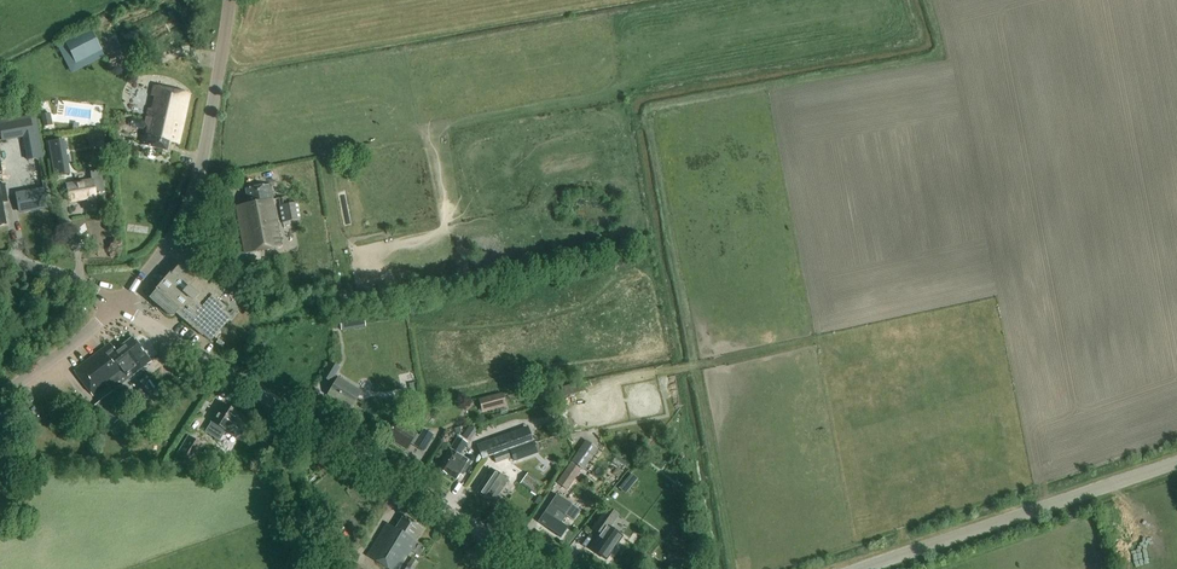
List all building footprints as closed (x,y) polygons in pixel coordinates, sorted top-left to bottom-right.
[(91,30),(65,43),(75,62),(101,49),(91,30)] [(179,146),(190,96),(155,88),(146,125),(139,124),(139,123),(132,121),(131,128),(138,130),(138,129),(145,130),(141,147),(167,154),(170,143),(179,146)] [(31,116),(8,121),(11,137),(34,134),(31,116)] [(35,141),(25,142),(26,149),(36,147),(35,141)] [(65,148),(51,151),(54,165),(68,163),(65,148)] [(105,192),(101,170),(90,172),(91,179),(76,182),(75,178),(71,179),(71,183),(68,184),(68,186),(71,202),(88,199),(88,201),(97,199),(96,194),(105,192)] [(8,224),(4,201),(8,201),(5,183),(0,184),(0,226),(8,224)] [(244,255),(281,248),(269,186),(244,191),(247,206),(236,208),(244,255)] [(32,189),(17,192),(18,199),(20,210),(46,206),(43,189),(32,190),(32,189)] [(285,197),(278,199),(283,223),(301,220),(297,202),(287,204),(285,197)] [(211,340),(229,318),(221,311),(225,308),(214,299),(217,295),(181,262),(149,298),(170,316),(173,315),(175,313),(202,336),(204,334),(211,340)] [(339,317),(341,331),(365,327),(363,313),(339,317)] [(112,391),(132,375),(132,376),(150,362),(131,338),(115,350),(110,343),(73,372),(92,396),(107,384),(112,391)] [(334,359),(322,377),(334,385),(327,395),(339,403),(338,404),(348,410),(362,388),(356,384),(355,386),(338,376),(337,377),(335,376),(342,365),(334,359)] [(502,393),(478,399),(482,412),(506,406),(502,393)] [(225,433),(227,430),(238,436),(243,428),(244,429),(249,420),(222,404),(205,431),(219,440),(224,432),(225,433)] [(405,448),(414,434),(394,421),(385,436),(405,448)] [(469,425),(462,435),(470,440),(476,430),(469,425)] [(528,427),(477,444),(482,459),(493,455),(507,450),(533,441),(528,427)] [(204,446),(188,436),(176,454),(193,464),(204,446)] [(461,438),(441,470),(458,482),(463,475),(466,477),(474,464),(462,457),(470,444),(461,438)] [(571,461),(583,469),(597,448),(585,440),(571,461)] [(534,442),(510,450),(513,460),(538,452),(534,442)] [(29,464),(36,463),(33,448),(27,449),(29,464)] [(493,455),(496,463),(510,458),(507,450),(493,455)] [(557,483),(567,490),(581,470),(570,463),(557,483)] [(491,503),(507,480),(488,467),(484,473),(488,476),(477,493),(491,503)] [(528,473),(520,483),(537,495),(544,485),(528,473)] [(538,521),(553,531),(565,513),(572,518),(579,509),(556,493),(538,521)] [(608,508),(603,514),(593,529),(600,534),(590,549),(606,560),(622,537),(609,528),(618,515),(608,508)] [(367,556),(388,568),(399,568),(411,550),(425,559),(432,547),(423,541),(421,544),(415,541),(423,528),(403,516),(395,529),(387,524),(367,556)] [(406,565),(413,568),(418,561),(411,557),(406,565)]
